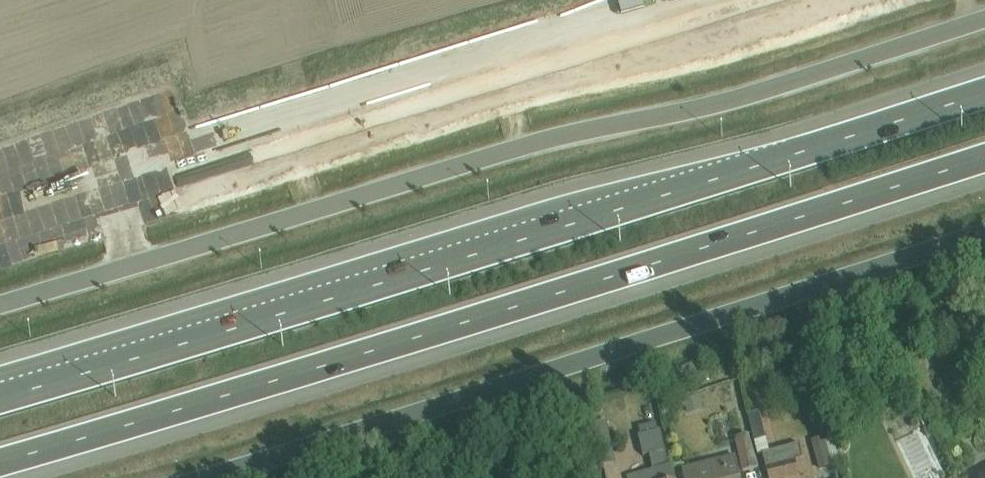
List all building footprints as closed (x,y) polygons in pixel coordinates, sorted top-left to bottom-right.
[(695,394),(661,406),(664,414),(685,407),(688,416),(703,410),(698,396),(696,397),(695,394)] [(747,416),(758,457),(762,456),(768,477),(798,477),(812,474),(807,458),(804,459),(800,444),(770,452),(760,412),(747,416)] [(608,421),(595,423),(604,465),(616,463),(608,421)] [(823,438),(811,441),(818,470),(833,467),(832,464),(839,462),(829,421),(819,424),(823,438)] [(627,477),(676,477),(673,467),(669,468),(661,431),(638,436),(642,457),(649,456),(653,472),(627,477)] [(749,435),(735,439),(742,473),(759,470),(749,435)] [(681,469),(683,477),(740,477),(736,456),(681,469)]
